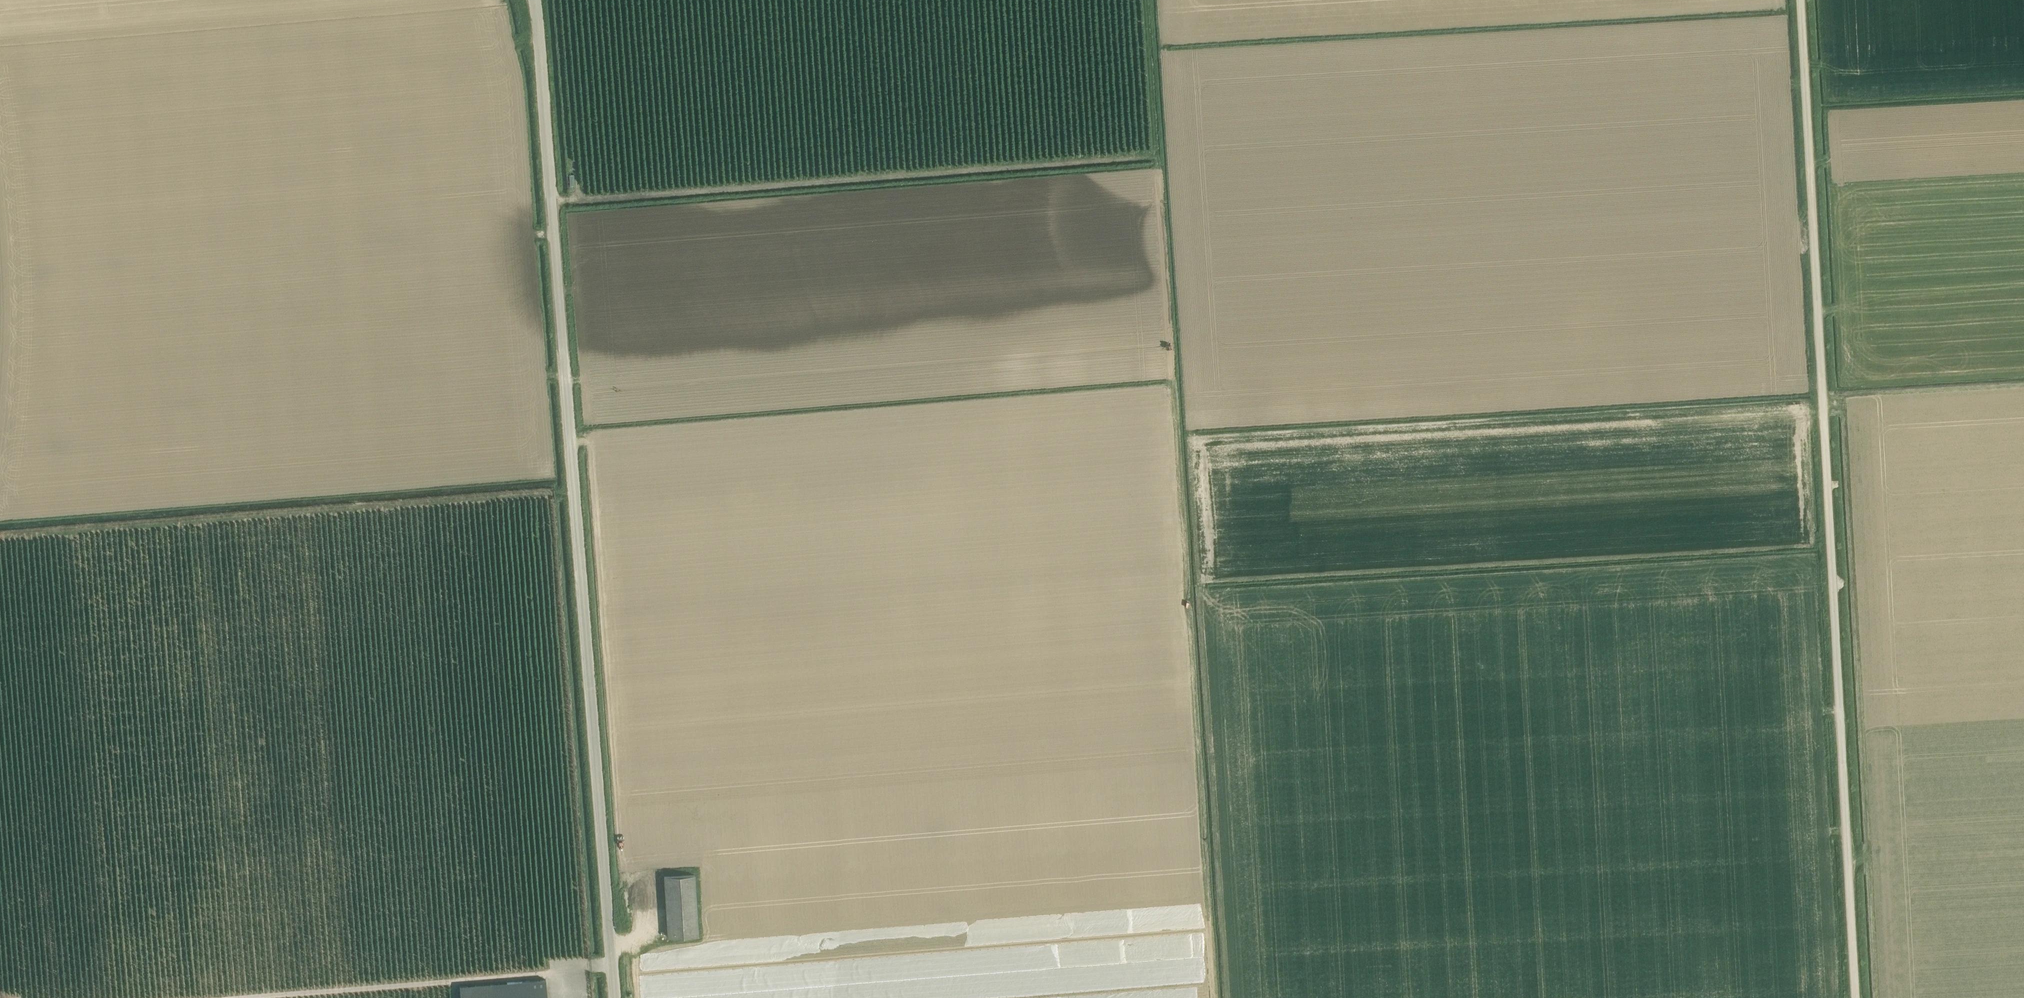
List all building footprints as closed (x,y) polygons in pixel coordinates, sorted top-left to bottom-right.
[(668,937),(678,936),(698,935),(695,875),(665,876),(668,937)] [(507,983),(508,997),(548,997),(546,979),(536,980),(507,983)]
